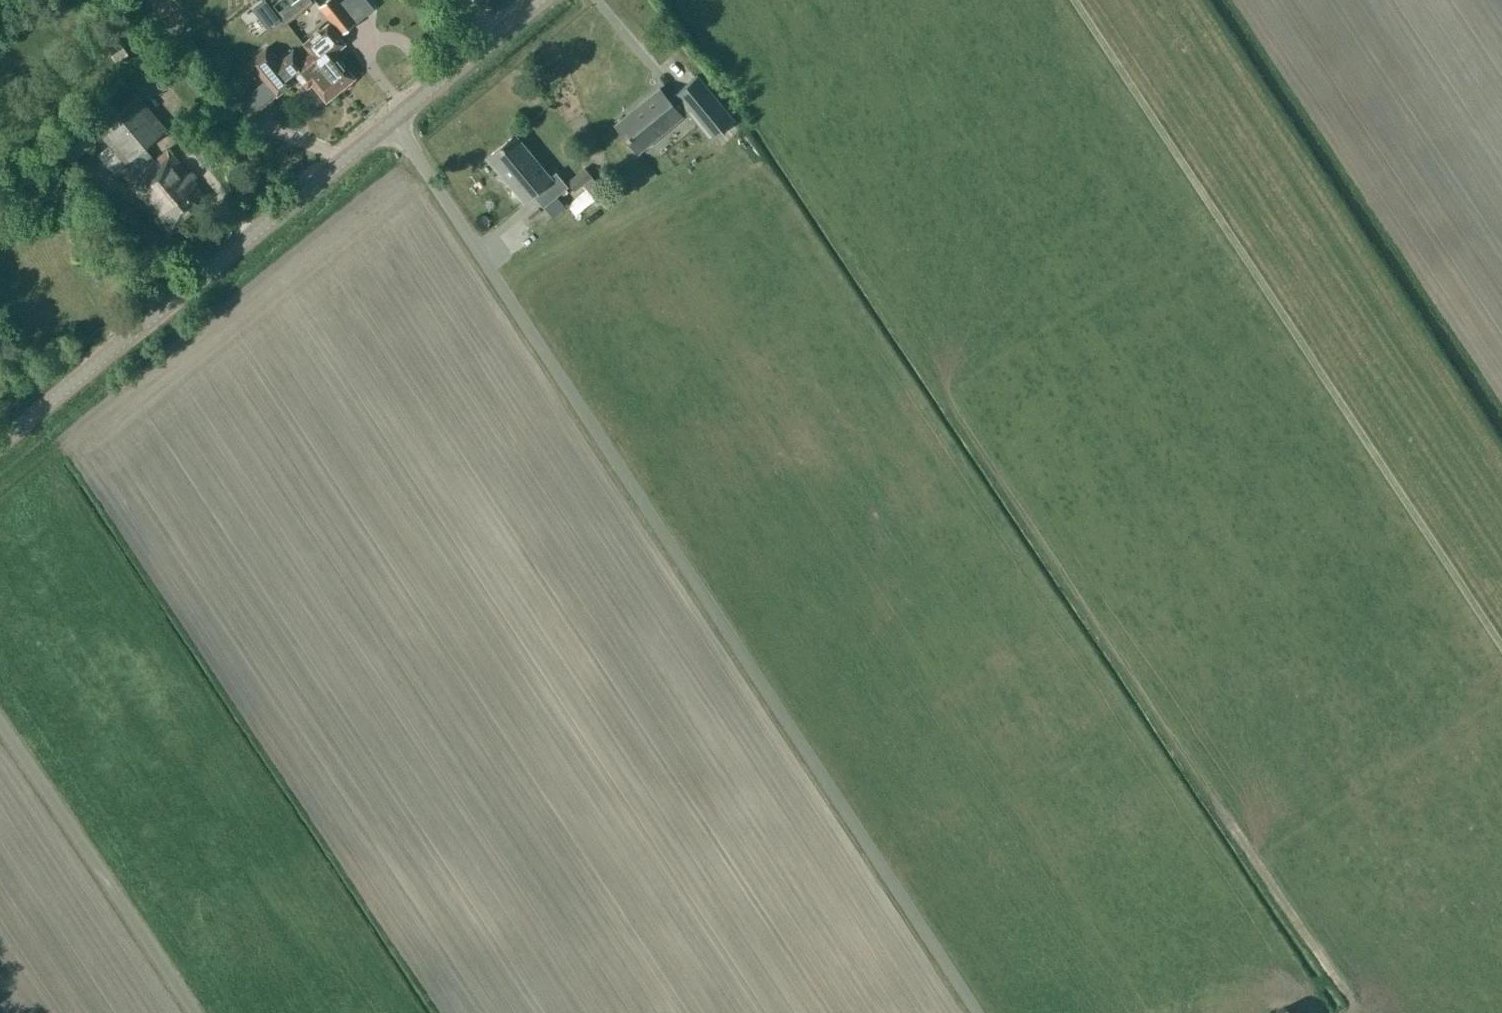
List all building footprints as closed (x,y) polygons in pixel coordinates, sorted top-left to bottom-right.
[(265,0),(253,9),(266,27),(278,18),(265,0)] [(340,33),(353,22),(336,0),(315,0),(315,1),(340,33)] [(340,89),(354,77),(333,52),(344,43),(335,32),(329,37),(322,27),(306,40),(314,49),(310,53),(340,89)] [(111,54),(116,61),(128,53),(123,45),(111,54)] [(311,83),(325,101),(340,89),(310,53),(300,60),(292,50),(278,62),(265,47),(248,61),(266,82),(276,94),(293,81),(290,76),(295,72),(306,87),(311,83)] [(681,115),(680,114),(686,109),(710,138),(734,119),(697,74),(673,93),(674,94),(668,99),(658,88),(615,124),(637,151),(681,115)] [(167,149),(154,160),(143,146),(165,128),(137,94),(96,128),(125,163),(118,169),(168,230),(207,198),(167,149)] [(52,141),(71,162),(94,141),(76,120),(52,141)] [(190,147),(181,132),(172,138),(182,152),(190,147)] [(523,200),(531,193),(542,206),(567,186),(555,172),(549,177),(514,134),(487,156),(523,200)] [(580,178),(583,182),(581,184),(593,198),(603,189),(587,172),(580,178)]
